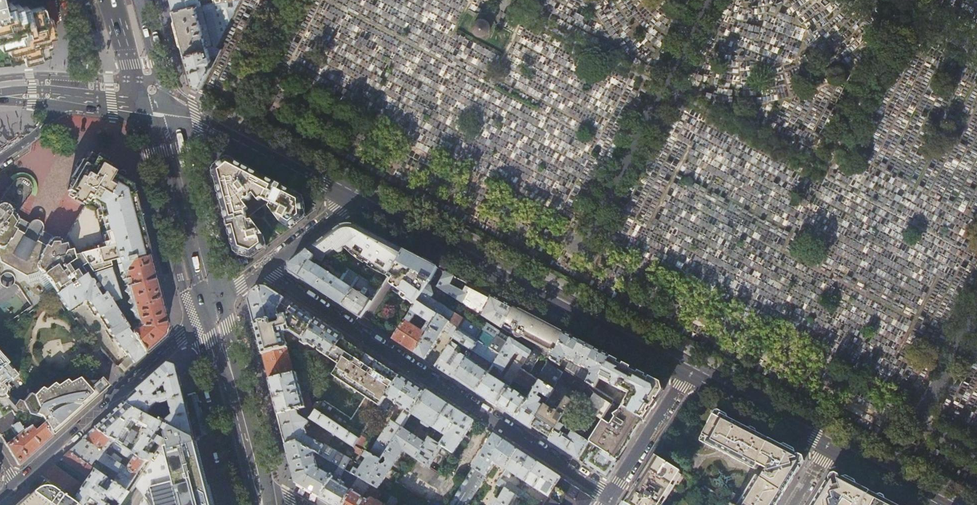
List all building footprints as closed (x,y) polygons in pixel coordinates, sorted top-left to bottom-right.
[(13,66),(30,61),(50,55),(48,48),(51,47),(47,32),(45,24),(52,22),(46,2),(46,0),(0,0),(0,67),(13,66)] [(173,10),(218,2),(235,11),(240,0),(170,0),(173,10)] [(216,48),(235,11),(218,2),(173,10),(174,12),(184,54),(213,47),(216,48)] [(479,35),(482,35),(484,34),(487,32),(488,30),(489,28),(490,26),(489,23),(488,21),(486,19),(484,17),(481,17),(479,17),(477,18),(474,19),(473,21),(472,24),(472,26),(472,29),(473,31),(475,33),(477,34),(479,35)] [(220,50),(216,48),(213,47),(184,54),(185,58),(192,85),(200,89),(214,62),(213,62),(212,62),(211,61),(211,60),(211,59),(210,56),(215,54),(216,58),(220,50)] [(229,104),(235,107),(240,96),(234,93),(229,104)] [(119,263),(148,254),(144,241),(138,219),(129,184),(111,174),(113,172),(110,170),(107,168),(109,165),(104,163),(107,159),(97,153),(96,156),(89,153),(85,161),(81,159),(71,177),(74,179),(67,190),(74,194),(72,197),(84,205),(67,236),(89,271),(91,273),(110,266),(119,263)] [(221,165),(214,170),(229,224),(235,250),(244,253),(252,256),(266,245),(263,235),(250,216),(262,207),(266,204),(280,222),(290,228),(303,218),(303,207),(302,197),(298,195),(228,159),(221,165)] [(67,236),(64,241),(52,236),(42,231),(43,229),(43,225),(42,223),(39,221),(36,220),(33,221),(31,221),(29,224),(20,219),(15,215),(31,195),(32,193),(32,190),(32,186),(31,184),(30,182),(27,180),(24,179),(21,178),(18,179),(16,180),(13,182),(12,185),(0,200),(0,277),(0,276),(3,274),(4,273),(7,273),(10,274),(11,275),(13,276),(14,278),(14,281),(13,284),(18,287),(34,310),(47,300),(46,298),(46,296),(47,294),(49,292),(50,292),(53,292),(55,292),(57,294),(59,292),(59,291),(69,284),(73,281),(85,273),(89,271),(67,236)] [(313,246),(325,254),(330,257),(337,252),(338,252),(339,253),(341,252),(342,252),(343,251),(343,250),(343,249),(343,248),(388,277),(389,274),(404,251),(396,246),(375,235),(351,223),(347,223),(343,224),(313,246)] [(317,267),(325,254),(313,246),(288,264),(289,272),(306,284),(317,267)] [(430,264),(404,251),(389,274),(397,279),(391,289),(402,297),(415,305),(417,302),(428,285),(439,268),(430,264)] [(137,326),(130,332),(144,354),(148,350),(162,337),(166,325),(157,292),(148,254),(119,263),(124,279),(126,278),(127,282),(132,315),(132,317),(134,318),(135,320),(136,319),(137,324),(137,326)] [(110,266),(91,273),(92,273),(104,292),(115,308),(118,307),(116,304),(118,303),(118,300),(121,299),(110,266)] [(317,267),(306,284),(324,295),(342,307),(352,289),(341,282),(317,267)] [(349,269),(341,282),(352,289),(360,277),(349,269)] [(481,315),(491,296),(460,279),(445,272),(438,288),(448,294),(451,296),(481,315)] [(123,349),(129,357),(119,365),(124,371),(128,367),(133,363),(144,354),(130,332),(115,308),(104,292),(100,295),(95,288),(96,287),(91,279),(88,279),(85,273),(73,281),(77,286),(72,289),(69,284),(59,291),(59,292),(57,294),(68,310),(70,309),(84,299),(88,300),(98,316),(101,314),(110,327),(108,329),(121,351),(123,349)] [(360,319),(379,289),(360,277),(352,289),(342,307),(351,313),(360,319)] [(431,298),(433,294),(430,287),(428,285),(417,302),(439,316),(449,323),(453,325),(460,329),(478,341),(490,349),(500,332),(486,323),(481,330),(431,298)] [(288,315),(295,305),(267,287),(259,286),(251,293),(249,296),(248,300),(251,313),(254,325),(274,319),(280,318),(288,315)] [(491,296),(481,315),(502,329),(513,307),(495,298),(491,296)] [(417,302),(415,305),(410,314),(414,317),(416,314),(429,322),(427,325),(432,328),(439,316),(417,302)] [(305,312),(295,305),(288,315),(280,318),(281,321),(280,323),(275,325),(274,319),(254,325),(256,330),(262,355),(287,348),(284,337),(285,334),(290,332),(303,341),(317,319),(305,312)] [(533,317),(513,307),(502,329),(552,362),(566,334),(560,331),(533,317)] [(414,317),(410,314),(393,340),(403,346),(415,354),(432,328),(427,325),(422,332),(410,323),(414,317)] [(425,361),(449,323),(439,316),(432,328),(415,354),(419,357),(425,361)] [(329,328),(317,319),(303,341),(298,347),(303,350),(305,346),(313,348),(330,359),(343,339),(344,337),(329,328)] [(454,339),(460,329),(453,325),(448,334),(448,335),(451,337),(447,342),(450,344),(454,339)] [(460,329),(454,339),(472,351),(472,350),(478,341),(460,329)] [(500,332),(490,349),(500,355),(510,339),(500,332)] [(570,336),(566,334),(552,362),(564,369),(589,385),(594,388),(599,379),(610,357),(570,336)] [(343,340),(343,339),(330,359),(340,365),(333,376),(365,397),(352,418),(324,400),(315,402),(312,407),(316,410),(359,438),(361,435),(377,411),(386,398),(400,376),(399,376),(371,358),(343,340)] [(531,352),(510,339),(500,355),(494,364),(494,365),(500,369),(498,371),(500,372),(502,370),(503,371),(510,360),(515,352),(519,354),(527,359),(531,352)] [(478,341),(472,350),(492,363),(494,364),(500,355),(490,349),(478,341)] [(467,358),(464,356),(461,354),(458,355),(448,370),(445,368),(455,352),(454,349),(455,347),(450,344),(435,367),(444,373),(454,379),(467,358)] [(290,347),(287,348),(262,355),(266,367),(268,375),(269,380),(294,374),(288,351),(291,350),(290,347)] [(531,352),(527,359),(522,369),(529,374),(539,357),(531,352)] [(522,369),(527,359),(519,354),(516,360),(515,360),(504,377),(509,380),(513,383),(515,380),(522,369)] [(0,355),(0,388),(17,374),(0,355)] [(635,370),(610,357),(599,379),(628,395),(622,406),(642,420),(644,421),(648,415),(663,391),(661,384),(635,370)] [(487,370),(468,358),(467,358),(454,379),(464,386),(476,393),(488,374),(494,365),(494,364),(492,363),(487,370)] [(547,363),(537,379),(540,381),(552,389),(558,380),(562,372),(547,363)] [(169,364),(125,403),(172,427),(195,439),(185,398),(183,393),(177,366),(173,365),(169,364)] [(529,374),(522,369),(515,380),(533,392),(540,381),(537,379),(529,374)] [(564,369),(562,372),(558,380),(575,391),(579,395),(576,403),(586,409),(595,394),(588,387),(589,385),(564,369)] [(296,373),(294,374),(269,380),(270,384),(278,415),(311,406),(312,407),(308,393),(305,394),(304,391),(301,392),(296,373)] [(510,388),(513,383),(509,380),(506,385),(488,374),(476,393),(485,399),(497,407),(510,388)] [(401,375),(400,376),(386,398),(391,401),(404,409),(411,414),(426,391),(414,383),(401,375)] [(12,426),(17,435),(5,444),(18,465),(36,449),(108,386),(102,379),(97,382),(82,382),(59,387),(54,381),(38,395),(22,402),(19,401),(14,407),(0,390),(0,433),(12,426)] [(554,390),(552,389),(540,381),(533,392),(531,396),(516,420),(522,423),(529,428),(531,425),(544,405),(545,404),(543,403),(541,406),(538,404),(541,399),(537,397),(539,393),(548,399),(554,390)] [(521,395),(510,388),(497,407),(506,413),(516,420),(531,396),(526,393),(525,395),(523,393),(521,395)] [(437,398),(426,391),(411,414),(426,424),(425,426),(428,428),(429,426),(434,429),(449,406),(437,398)] [(595,394),(586,409),(602,421),(589,441),(589,442),(595,446),(616,460),(628,442),(638,426),(641,421),(642,420),(622,406),(620,410),(595,394)] [(185,398),(195,439),(203,437),(193,396),(185,398)] [(556,412),(544,405),(531,425),(540,431),(551,439),(560,423),(574,401),(568,397),(558,412),(557,411),(556,412)] [(383,415),(391,401),(386,398),(377,411),(383,415)] [(172,427),(125,403),(111,416),(97,428),(127,448),(130,443),(131,443),(137,433),(131,429),(135,423),(148,430),(133,452),(146,461),(148,462),(153,454),(149,451),(155,442),(159,445),(164,438),(159,435),(164,429),(168,432),(172,427)] [(310,420),(316,410),(312,407),(311,406),(278,415),(285,443),(286,445),(297,442),(313,451),(318,443),(303,434),(303,432),(311,420),(310,420)] [(461,413),(449,406),(434,429),(446,437),(442,443),(439,440),(437,443),(429,437),(428,439),(425,443),(415,459),(418,461),(429,467),(438,452),(442,455),(446,450),(453,454),(474,422),(461,413)] [(411,414),(404,409),(395,423),(402,428),(411,414)] [(310,420),(311,420),(353,447),(355,445),(359,438),(316,410),(310,420)] [(734,504),(777,504),(804,461),(803,457),(774,442),(717,412),(700,440),(755,468),(757,464),(764,468),(758,477),(757,476),(743,499),(710,478),(704,486),(734,504)] [(402,428),(395,423),(391,421),(369,453),(381,460),(383,457),(402,428)] [(560,423),(551,439),(549,441),(563,450),(579,461),(589,442),(560,423)] [(172,427),(168,432),(164,438),(159,445),(156,451),(158,452),(160,453),(163,455),(166,458),(168,462),(170,465),(172,469),(176,483),(172,484),(171,481),(150,487),(151,490),(146,495),(151,504),(152,504),(212,504),(211,498),(197,445),(195,439),(172,427)] [(86,438),(85,439),(104,453),(112,443),(114,448),(123,454),(133,461),(127,468),(137,475),(146,461),(133,452),(127,448),(97,428),(86,438)] [(425,443),(402,428),(383,457),(387,460),(384,465),(383,465),(382,465),(381,466),(378,464),(366,482),(370,484),(378,489),(402,451),(415,459),(425,443)] [(367,439),(361,435),(359,438),(355,445),(361,448),(367,439)] [(518,450),(506,442),(495,435),(482,456),(475,466),(450,504),(477,504),(478,503),(477,502),(471,499),(487,476),(486,475),(487,474),(495,462),(503,468),(501,472),(503,473),(518,450)] [(77,446),(70,452),(91,466),(94,462),(97,458),(101,461),(106,454),(104,453),(85,439),(77,446)] [(319,441),(318,443),(313,451),(340,467),(346,457),(319,441)] [(297,442),(286,445),(291,465),(296,483),(320,497),(341,467),(340,467),(313,451),(297,442)] [(361,448),(355,445),(353,447),(352,449),(359,453),(362,448),(361,448)] [(616,460),(595,446),(584,464),(588,467),(607,479),(616,465),(618,461),(616,460)] [(527,456),(518,450),(503,473),(502,474),(506,477),(509,472),(523,481),(525,482),(537,462),(527,456)] [(378,464),(381,460),(369,453),(366,451),(363,455),(367,458),(364,462),(362,461),(359,465),(361,467),(358,472),(354,470),(351,474),(359,478),(366,482),(378,464)] [(91,466),(70,452),(61,460),(87,476),(93,467),(91,466)] [(114,453),(111,458),(122,465),(124,463),(121,461),(122,459),(114,453)] [(111,458),(106,454),(101,461),(120,474),(116,479),(100,468),(100,467),(94,462),(91,466),(93,467),(94,468),(108,478),(115,482),(127,490),(137,475),(127,468),(122,465),(111,458)] [(625,503),(628,504),(659,504),(681,471),(655,455),(633,490),(628,497),(625,503)] [(433,470),(429,467),(418,461),(410,473),(437,490),(445,478),(441,475),(433,470)] [(549,470),(537,462),(525,482),(546,495),(545,499),(547,500),(561,478),(549,470)] [(56,465),(43,476),(49,481),(72,497),(81,483),(56,465)] [(436,466),(433,470),(441,475),(444,471),(436,466)] [(351,474),(341,467),(320,497),(319,499),(329,504),(343,504),(359,478),(351,474)] [(108,478),(94,468),(93,470),(95,472),(75,499),(83,504),(89,504),(93,500),(99,504),(110,504),(104,500),(107,496),(113,500),(115,498),(121,502),(128,491),(127,490),(115,482),(109,490),(103,486),(108,478)] [(822,489),(847,504),(896,504),(866,489),(835,473),(831,474),(822,489)] [(368,501),(364,498),(362,497),(370,484),(366,482),(359,478),(343,504),(382,504),(377,502),(369,498),(368,501)] [(520,489),(525,482),(523,481),(518,488),(509,483),(508,484),(500,478),(497,483),(506,489),(517,495),(520,489)] [(561,478),(547,500),(544,504),(590,504),(594,499),(576,488),(561,478)] [(39,492),(57,504),(83,504),(75,499),(72,497),(49,481),(47,484),(44,487),(44,488),(43,489),(39,492)] [(406,504),(428,504),(429,503),(396,483),(388,495),(406,504)] [(517,495),(506,489),(498,501),(496,499),(493,503),(492,504),(511,504),(517,495)] [(520,489),(517,495),(532,504),(544,504),(520,489)] [(822,489),(812,504),(847,504),(822,489)] [(39,492),(31,499),(25,504),(57,504),(39,492)] [(377,502),(382,504),(386,504),(390,499),(382,495),(377,502)]
